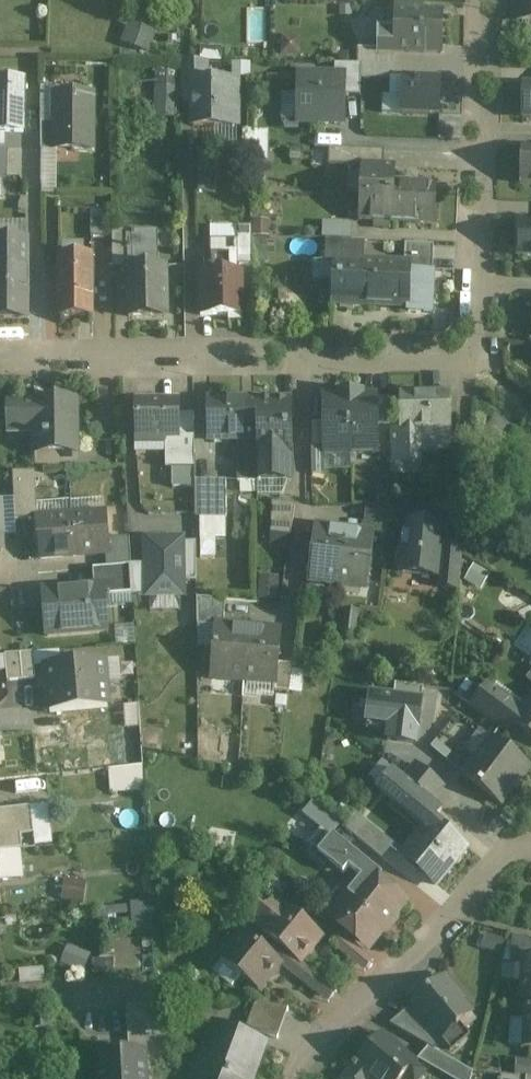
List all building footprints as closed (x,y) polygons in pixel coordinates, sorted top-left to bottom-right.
[(516,23),(530,24),(530,0),(516,0),(516,23)] [(422,8),(395,8),(394,32),(377,31),(377,49),(377,50),(393,50),(393,52),(441,53),(442,14),(422,14),(422,8)] [(151,52),(158,31),(129,21),(121,42),(151,52)] [(302,54),(302,35),(282,35),(282,54),(302,54)] [(377,50),(377,49),(358,48),(357,65),(361,65),(392,65),(393,52),(393,50),(377,50)] [(209,62),(180,62),(180,98),(193,98),(193,81),(209,81),(209,62)] [(235,62),(235,75),(250,76),(250,63),(235,62)] [(348,64),(334,64),(334,77),(343,78),(343,95),(360,95),(360,78),(361,65),(357,65),(348,64)] [(392,65),(361,65),(360,78),(392,79),(392,65)] [(334,77),(299,77),(299,121),(342,122),(343,95),(343,78),(334,77)] [(440,79),(402,78),(402,96),(393,96),(392,113),(439,115),(440,79)] [(24,133),(25,82),(0,81),(0,133),(24,133)] [(209,81),(193,81),(193,98),(193,126),(236,126),(236,81),(209,81)] [(176,87),(157,86),(156,103),(175,104),(176,87)] [(524,87),(524,86),(522,86),(522,118),(523,118),(523,117),(530,117),(530,87),(524,87)] [(93,94),(55,94),(54,124),(54,151),(92,151),(93,94)] [(54,124),(40,124),(41,146),(41,151),(54,151),(54,124)] [(521,147),(519,184),(530,184),(530,148),(521,147)] [(384,150),(329,148),(328,165),(362,166),(362,165),(383,166),(384,150)] [(383,166),(362,165),(362,166),(361,197),(392,198),(392,184),(394,184),(395,167),(383,166)] [(394,184),(392,184),(392,198),(361,197),(359,219),(434,224),(436,186),(394,184)] [(106,212),(92,212),(92,237),(106,236),(106,212)] [(269,234),(269,219),(256,219),(257,234),(269,234)] [(517,222),(516,257),(530,257),(530,222),(517,222)] [(293,224),(281,224),(281,237),(292,237),(293,224)] [(350,226),(324,225),(323,239),(328,239),(349,240),(350,226)] [(253,267),(252,227),(211,227),(212,272),(241,271),(241,267),(253,267)] [(127,233),(112,233),(112,268),(127,268),(127,248),(127,233)] [(349,240),(328,239),(327,261),(337,262),(336,278),(332,278),(331,304),(409,306),(410,270),(432,271),(433,245),(403,243),(403,264),(392,264),(392,258),(371,257),(371,263),(356,262),(357,241),(349,240)] [(0,242),(0,318),(26,318),(26,241),(0,242)] [(151,268),(151,248),(127,248),(127,268),(128,316),(166,315),(165,267),(151,268)] [(92,255),(58,255),(58,318),(93,317),(92,255)] [(241,273),(200,273),(200,297),(206,297),(206,315),(241,314),(241,273)] [(450,393),(400,395),(400,423),(390,423),(390,463),(401,463),(420,463),(419,425),(451,424),(450,393)] [(325,449),(325,453),(378,453),(377,426),(377,399),(377,397),(358,398),(358,394),(343,394),(344,398),(324,398),(325,423),(325,449)] [(389,399),(377,399),(377,426),(389,426),(389,399)] [(256,400),(247,400),(209,401),(209,440),(237,439),(238,481),(256,481),(256,400)] [(288,401),(256,400),(256,481),(259,482),(289,482),(288,401)] [(75,401),(33,402),(33,403),(7,404),(7,426),(34,426),(34,470),(34,472),(76,471),(76,424),(75,401)] [(178,401),(135,401),(135,439),(166,438),(178,438),(179,437),(178,414),(178,401)] [(193,414),(178,414),(179,437),(194,437),(193,414)] [(511,430),(496,419),(482,438),(497,449),(511,430)] [(325,449),(325,423),(312,423),(312,449),(325,449)] [(194,453),(194,437),(179,437),(178,438),(166,438),(166,454),(181,453),(194,453)] [(181,453),(166,454),(166,468),(181,467),(181,453)] [(421,474),(420,463),(401,463),(401,474),(421,474)] [(27,473),(12,474),(15,521),(30,520),(27,473)] [(226,517),(225,481),(194,481),(194,517),(226,517)] [(294,506),(271,503),(270,534),(290,537),(294,506)] [(390,508),(366,505),(364,518),(388,521),(390,508)] [(105,514),(71,517),(74,557),(105,554),(108,554),(107,541),(105,514)] [(71,517),(36,520),(40,560),(74,557),(71,517)] [(388,521),(364,518),(363,531),(374,532),(387,534),(388,521)] [(447,527),(403,523),(398,572),(440,576),(442,576),(445,546),(447,527)] [(344,528),(314,525),(308,576),(338,580),(344,528)] [(363,531),(344,528),(338,580),(367,584),(374,532),(363,531)] [(128,539),(107,541),(108,554),(105,554),(106,568),(130,566),(128,539)] [(183,539),(146,540),(147,596),(184,596),(183,582),(183,543),(183,539)] [(196,582),(195,543),(183,543),(183,582),(196,582)] [(463,547),(445,546),(442,576),(440,576),(439,586),(459,588),(463,547)] [(466,580),(481,588),(490,573),(475,564),(466,580)] [(106,568),(91,569),(93,587),(104,587),(105,607),(133,606),(131,566),(130,566),(106,568)] [(281,599),(281,575),(262,574),(261,598),(281,599)] [(93,587),(43,591),(46,637),(107,632),(105,607),(104,587),(93,587)] [(226,601),(196,598),(198,626),(216,627),(216,625),(224,626),(226,601)] [(360,612),(342,609),(339,635),(356,638),(360,612)] [(224,626),(216,625),(216,627),(212,677),(276,683),(279,683),(280,662),(283,630),(224,626)] [(33,653),(20,654),(22,680),(35,679),(33,653)] [(20,654),(4,656),(7,682),(22,680),(20,654)] [(104,661),(45,667),(47,690),(106,684),(104,661)] [(292,663),(280,662),(279,683),(276,683),(275,690),(288,692),(292,663)] [(106,684),(47,690),(49,713),(108,708),(106,684)] [(395,685),(394,697),(422,700),(424,688),(395,685)] [(509,714),(482,693),(472,707),(499,728),(509,714)] [(394,697),(370,694),(367,723),(389,726),(387,741),(417,745),(422,700),(394,697)] [(513,721),(530,735),(530,697),(513,721)] [(110,766),(111,791),(144,790),(141,715),(131,715),(134,765),(110,766)] [(528,766),(491,738),(464,775),(500,803),(515,784),(528,766)] [(441,786),(414,764),(403,779),(412,785),(431,800),(441,786)] [(403,779),(394,770),(381,787),(399,801),(412,785),(403,779)] [(431,800),(412,785),(399,801),(426,824),(431,818),(433,819),(441,809),(431,800)] [(323,829),(332,816),(310,800),(300,813),(323,829)] [(0,816),(0,852),(17,850),(22,849),(20,836),(33,835),(31,813),(0,816)] [(391,842),(357,814),(345,829),(379,856),(391,842)] [(426,824),(417,835),(420,837),(422,846),(409,862),(435,883),(465,846),(433,819),(431,818),(426,824)] [(345,829),(340,825),(321,851),(359,880),(367,870),(379,856),(345,829)] [(0,852),(0,881),(21,879),(17,850),(0,852)] [(406,902),(367,870),(359,880),(352,889),(346,890),(335,903),(336,910),(333,913),(372,945),(406,902)] [(60,898),(83,902),(86,880),(64,877),(60,898)] [(132,901),(133,927),(154,926),(152,900),(132,901)] [(320,936),(284,907),(282,909),(273,902),(264,914),(264,920),(259,926),(264,931),(263,933),(299,962),(320,936)] [(279,963),(243,934),(221,960),(258,989),(279,963)] [(60,962),(85,971),(92,952),(67,943),(60,962)] [(525,957),(521,998),(525,998),(525,997),(530,998),(530,957),(525,957)] [(445,977),(427,992),(428,993),(414,1005),(413,1006),(441,1040),(460,1025),(472,1014),(460,1001),(463,998),(445,977)] [(525,997),(525,998),(523,1019),(525,1020),(523,1046),(521,1046),(521,1048),(530,1049),(530,998),(525,997)] [(288,1009),(255,1002),(246,1027),(277,1039),(288,1009)] [(460,1025),(441,1040),(413,1006),(414,1005),(413,1004),(389,1024),(428,1047),(434,1050),(443,1042),(450,1050),(468,1035),(460,1025)] [(156,1005),(126,1007),(127,1033),(158,1032),(156,1005)] [(212,1027),(193,1078),(195,1078),(252,1078),(264,1047),(212,1027)] [(382,1035),(357,1064),(356,1064),(372,1078),(373,1078),(402,1078),(405,1076),(415,1064),(382,1035)] [(145,1042),(128,1043),(128,1054),(142,1053),(143,1055),(146,1055),(145,1042)] [(428,1047),(418,1059),(453,1078),(470,1078),(472,1072),(434,1050),(428,1047)] [(99,1056),(100,1078),(144,1078),(143,1055),(142,1053),(128,1054),(99,1056)] [(355,1062),(352,1065),(354,1067),(343,1078),(371,1078),(372,1078),(356,1064),(357,1064),(355,1062)] [(415,1064),(405,1076),(408,1078),(419,1078),(423,1075),(422,1070),(415,1064)]
